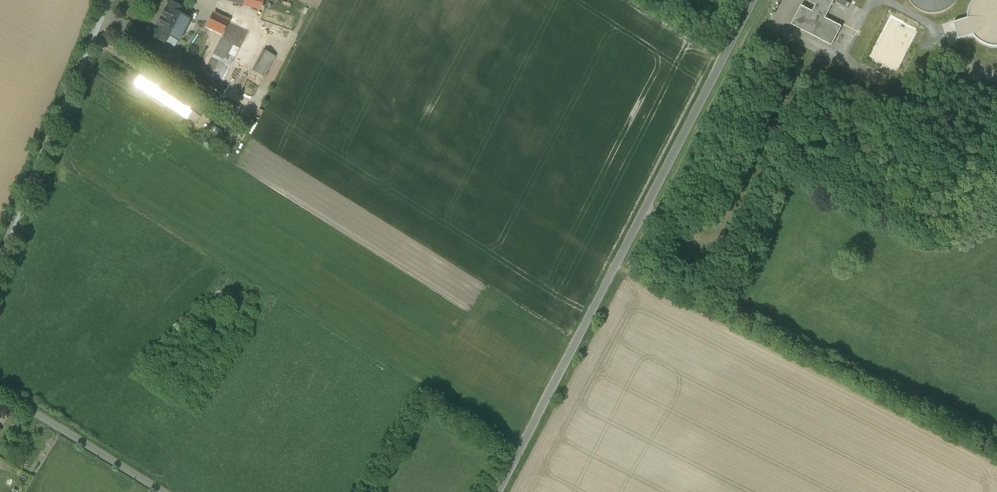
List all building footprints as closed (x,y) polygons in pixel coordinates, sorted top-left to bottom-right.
[(260,11),(263,0),(218,0),(260,11)] [(813,12),(825,18),(835,0),(815,0),(813,4),(816,5),(813,12)] [(843,0),(841,0),(838,5),(848,10),(851,4),(843,0)] [(911,2),(914,5),(916,8),(920,10),(923,11),(926,13),(930,13),(937,13),(942,12),(946,10),(951,7),(954,3),(956,0),(957,0),(909,0),(911,2)] [(166,10),(158,26),(160,27),(155,38),(164,43),(168,36),(179,41),(189,21),(178,15),(181,9),(172,5),(169,12),(166,10)] [(842,27),(825,18),(813,12),(801,6),(791,25),(832,45),(842,27)] [(229,22),(213,14),(206,28),(221,35),(210,57),(231,68),(248,33),(228,23),(229,22)] [(915,30),(889,18),(869,58),(894,71),(915,30)] [(129,25),(122,37),(137,44),(143,32),(129,25)] [(252,70),(263,76),(274,57),(262,51),(252,70)] [(187,73),(178,68),(175,73),(184,78),(187,73)] [(195,107),(158,82),(150,93),(187,118),(195,107)]
